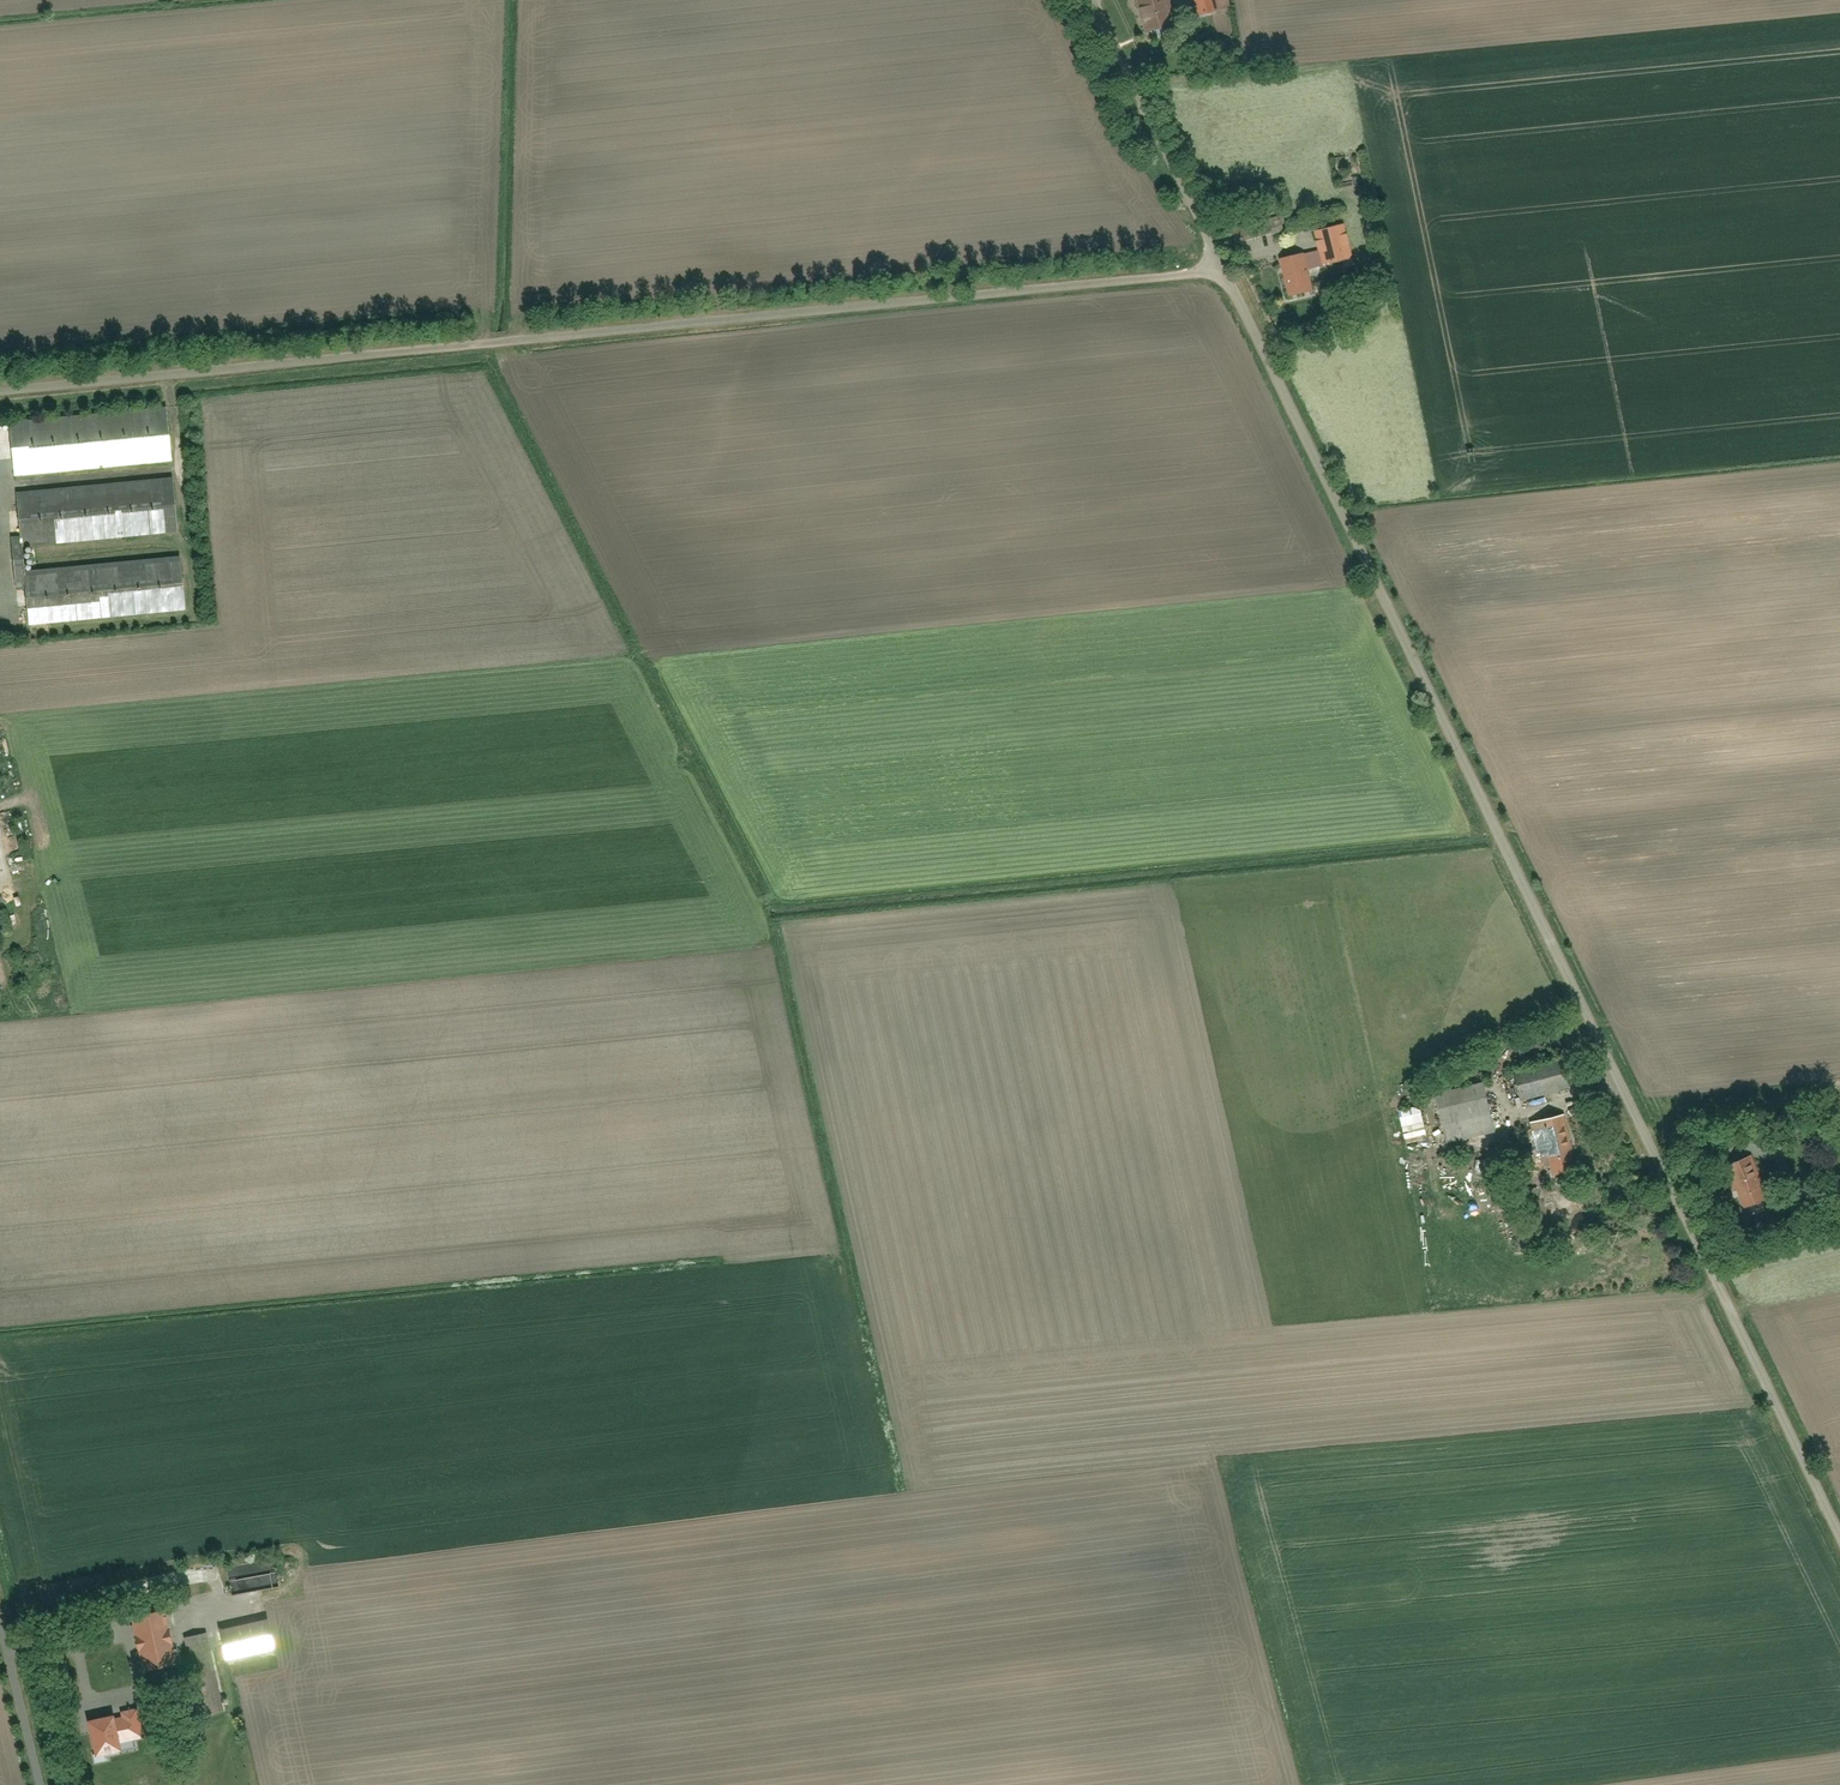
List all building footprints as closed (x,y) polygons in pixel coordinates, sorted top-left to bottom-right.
[(1146,32),(1174,26),(1168,0),(1139,0),(1146,32)] [(1198,17),(1228,11),(1226,0),(1195,0),(1198,17)] [(1178,196),(1172,199),(1178,210),(1184,207),(1178,196)] [(1243,226),(1249,243),(1283,231),(1277,215),(1243,226)] [(1314,231),(1319,252),(1279,261),(1288,296),(1313,290),(1308,270),(1354,259),(1346,224),(1314,231)] [(11,423),(16,474),(169,460),(164,410),(11,423)] [(170,477),(7,492),(19,626),(182,611),(177,557),(28,571),(26,547),(176,533),(170,477)] [(1515,1068),(1522,1098),(1569,1087),(1562,1057),(1515,1068)] [(1437,1093),(1448,1142),(1496,1132),(1485,1082),(1437,1093)] [(1398,1111),(1405,1139),(1426,1134),(1419,1106),(1398,1111)] [(1578,1171),(1565,1116),(1530,1124),(1543,1179),(1578,1171)] [(1752,1156),(1725,1168),(1744,1209),(1770,1197),(1752,1156)] [(227,1568),(232,1597),(282,1588),(276,1559),(227,1568)] [(130,1616),(144,1671),(177,1663),(163,1608),(130,1616)] [(221,1627),(226,1659),(275,1651),(269,1619),(221,1627)] [(210,1636),(182,1641),(197,1716),(224,1711),(210,1636)] [(88,1719),(96,1755),(121,1750),(119,1743),(143,1738),(136,1708),(121,1711),(122,1716),(115,1717),(114,1714),(88,1719)]
